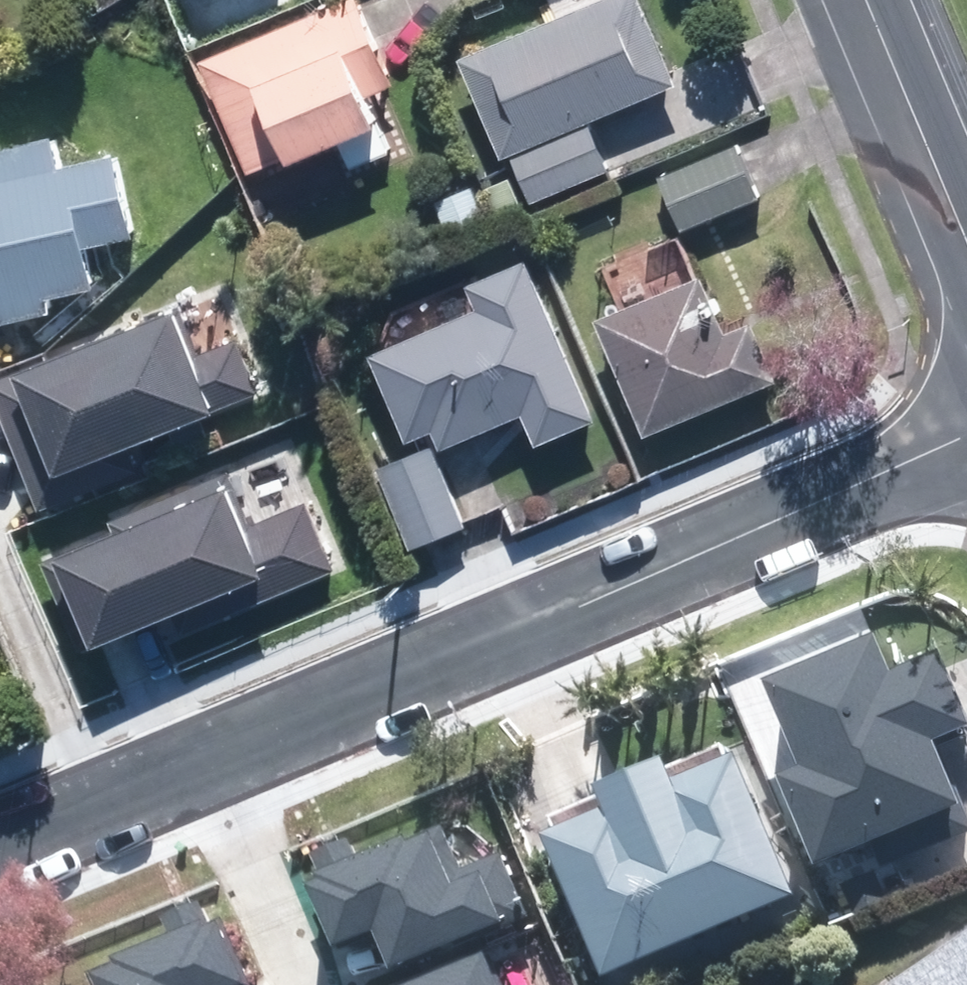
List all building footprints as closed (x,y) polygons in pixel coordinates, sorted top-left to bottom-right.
[(402,148),(390,118),(407,111),(396,84),(411,77),(386,16),(379,0),(341,0),(214,53),(262,168),(309,149),(311,155),(349,139),(360,165),(402,148)] [(624,165),(614,140),(604,113),(689,80),(658,0),(593,0),(473,47),(532,201),(624,165)] [(7,303),(9,317),(67,309),(64,288),(113,282),(107,238),(147,233),(137,146),(75,154),(72,132),(0,141),(0,304),(7,303)] [(751,137),(666,170),(687,225),(772,192),(762,164),(751,137)] [(480,180),(441,200),(459,236),(498,216),(480,180)] [(692,231),(606,264),(620,300),(608,304),(657,429),(790,377),(765,311),(741,320),(720,267),(707,272),(692,231)] [(481,273),(393,309),(385,341),(427,443),(386,460),(420,543),(450,531),(479,519),(449,445),(538,409),(551,440),(612,415),(545,252),(483,278),(481,273)] [(0,373),(0,390),(24,454),(43,507),(183,456),(173,427),(275,390),(259,344),(248,348),(224,282),(103,326),(105,334),(0,373)] [(348,566),(295,445),(244,467),(241,460),(123,511),(126,517),(52,549),(90,637),(115,626),(119,635),(139,627),(260,574),(271,599),(348,566)] [(780,702),(814,782),(793,791),(827,870),(849,871),(963,823),(939,765),(966,753),(966,714),(950,672),(897,695),(882,659),(780,702)] [(626,783),(628,788),(599,801),(574,812),(581,828),(567,835),(632,978),(822,891),(758,752),(746,757),(739,740),(693,760),(690,754),(626,783)] [(470,874),(452,822),(319,867),(345,945),(390,930),(395,946),(400,960),(529,916),(510,860),(470,874)] [(231,914),(92,972),(97,984),(217,984),(254,970),(231,914)] [(899,984),(966,984),(966,941),(899,984)] [(402,984),(513,984),(495,944),(402,984)]
